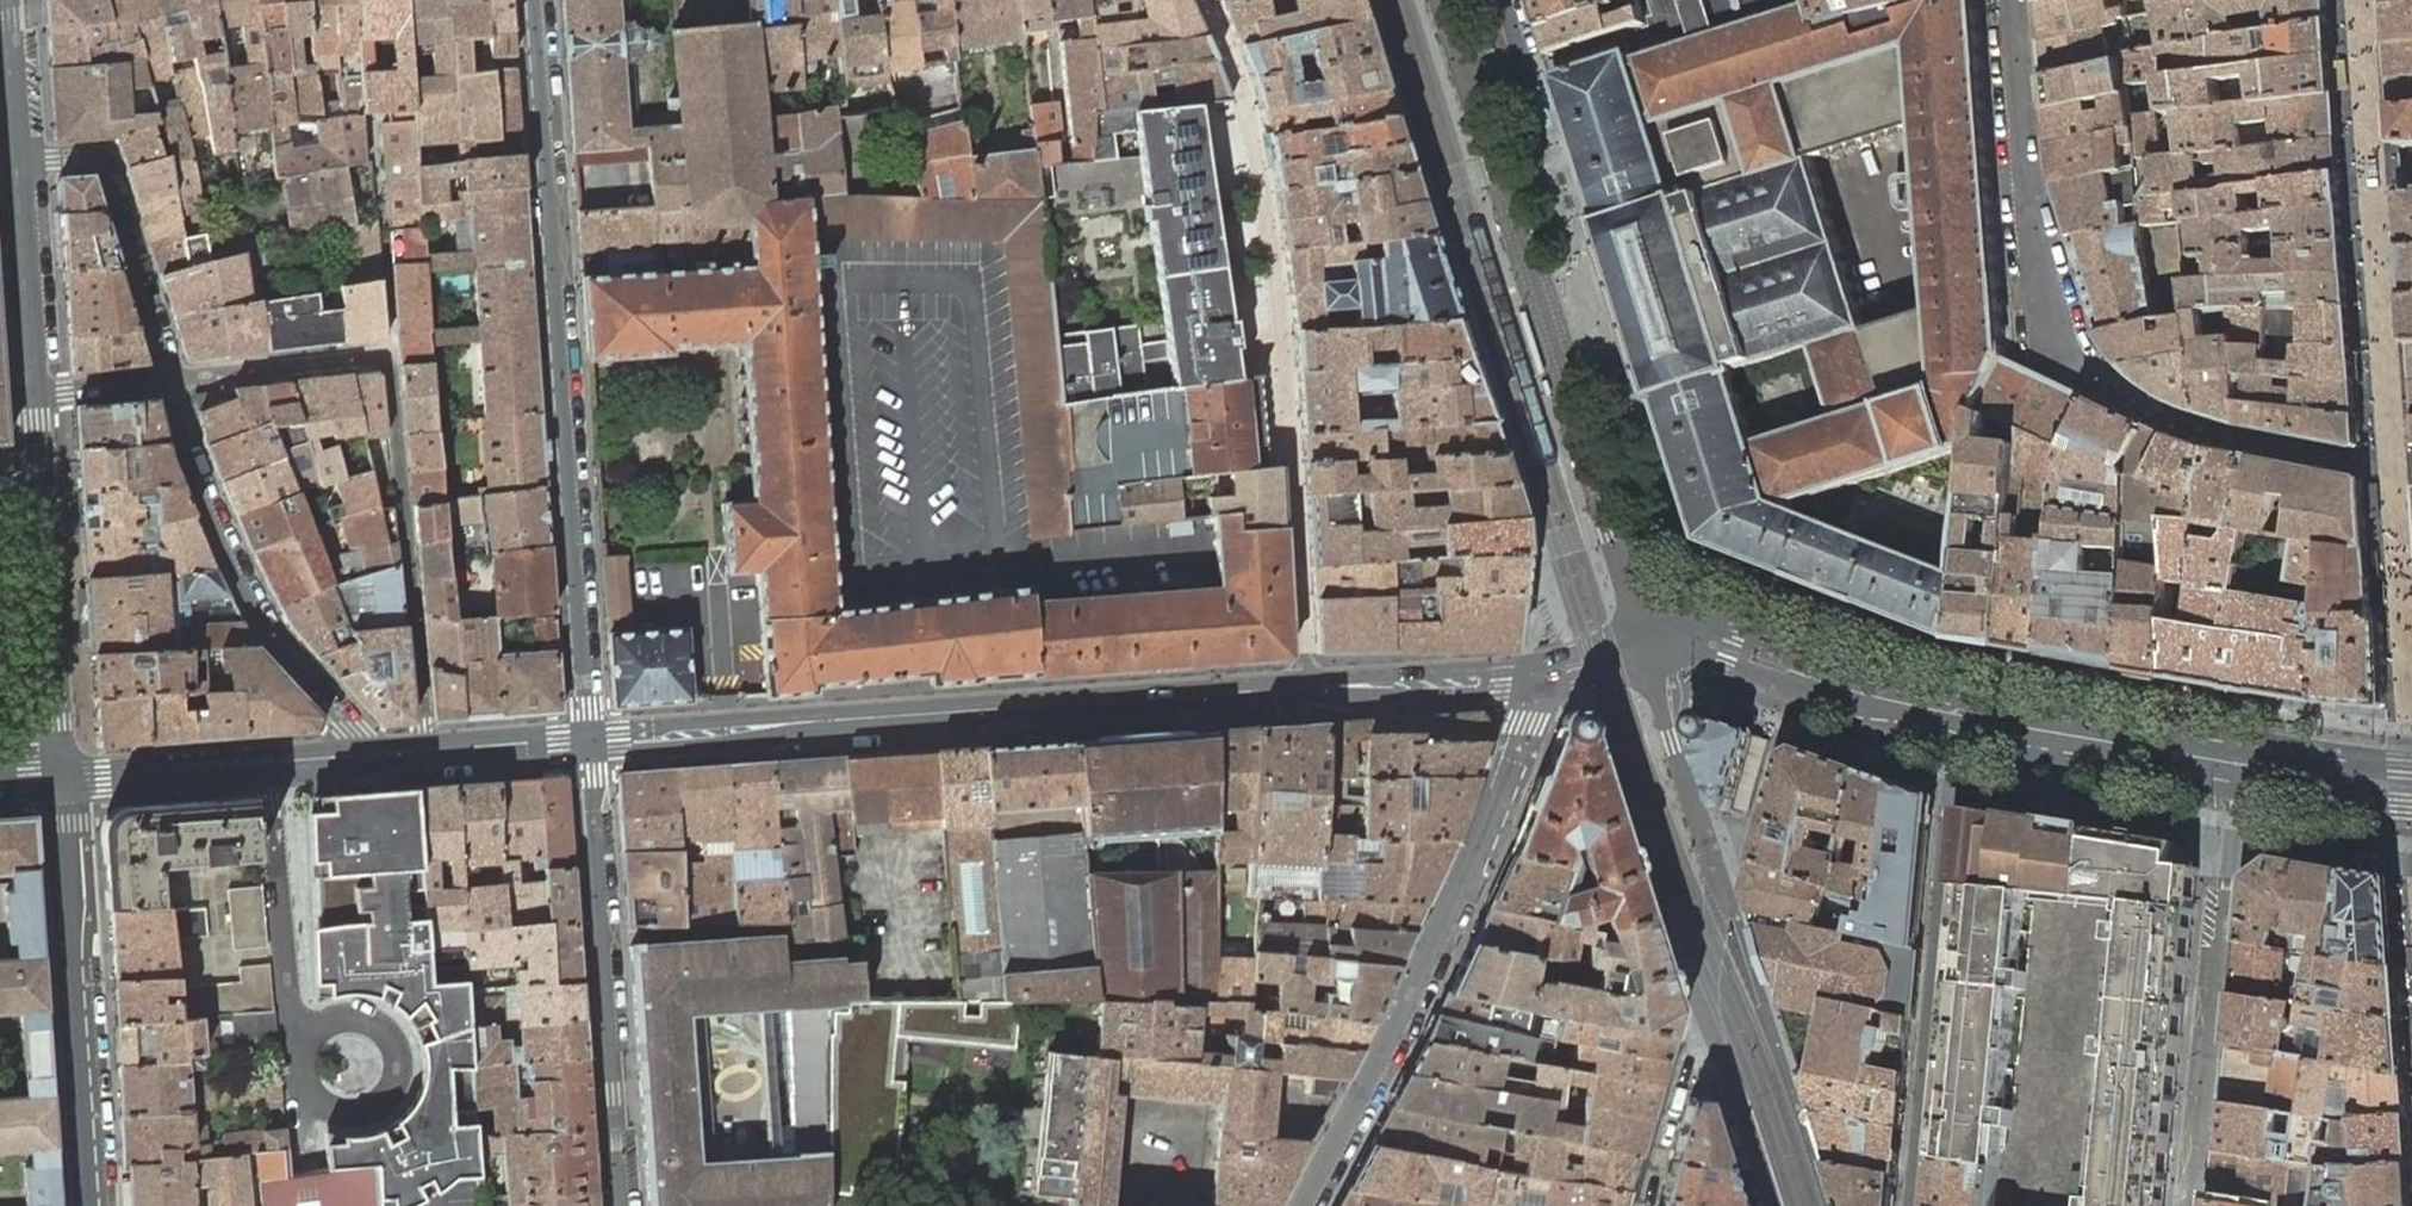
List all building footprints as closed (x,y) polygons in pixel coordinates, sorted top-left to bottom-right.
[(143,59),(144,59),(139,40),(117,46),(106,0),(47,0),(47,2),(51,66),(143,59)] [(129,0),(106,0),(117,46),(139,40),(134,24),(129,0)] [(158,0),(129,0),(134,24),(139,40),(144,59),(143,59),(149,81),(171,76),(162,24),(158,0)] [(183,0),(158,0),(162,24),(171,76),(175,75),(182,107),(190,141),(211,137),(204,100),(195,66),(183,0)] [(232,133),(231,124),(221,38),(214,0),(183,0),(195,66),(204,100),(211,137),(214,154),(235,150),(232,133)] [(272,127),(267,91),(258,20),(256,0),(214,0),(221,38),(231,124),(232,133),(272,127)] [(276,179),(290,176),(336,168),(348,166),(365,163),(361,115),(342,117),(322,120),(316,120),(317,124),(320,145),(293,148),(287,124),(294,123),(293,114),(283,38),(281,6),(280,0),(256,0),(258,20),(267,91),(272,127),(276,179)] [(281,6),(283,38),(293,114),(321,114),(311,26),(308,0),(280,0),(281,6)] [(311,26),(321,114),(322,120),(342,117),(332,0),(308,0),(311,26)] [(342,117),(361,115),(365,115),(364,113),(360,37),(356,0),(332,0),(342,117)] [(406,0),(363,0),(374,113),(389,112),(389,122),(415,122),(413,79),(411,52),(410,46),(406,0)] [(458,152),(454,83),(452,75),(450,43),(446,0),(406,0),(410,46),(417,46),(430,45),(433,78),(413,79),(415,122),(416,146),(445,143),(446,153),(458,152)] [(522,153),(516,67),(492,70),(492,71),(476,72),(478,40),(491,39),(491,31),(488,0),(446,0),(450,43),(452,75),(454,83),(458,152),(459,161),(465,160),(493,158),(522,153)] [(491,31),(513,29),(511,0),(488,0),(491,31)] [(573,152),(628,148),(633,147),(630,128),(618,0),(562,0),(573,152)] [(750,23),(757,93),(802,89),(799,61),(840,57),(835,12),(795,16),(794,0),(748,0),(750,23)] [(795,16),(835,12),(834,0),(794,0),(795,16)] [(838,118),(854,117),(866,114),(860,88),(879,86),(882,93),(890,89),(884,73),(878,15),(876,0),(834,0),(835,12),(840,57),(843,80),(843,88),(845,104),(836,106),(837,118),(838,118)] [(878,15),(884,73),(920,66),(917,49),(912,0),(876,0),(878,15)] [(917,49),(920,66),(954,60),(953,50),(947,0),(912,0),(917,49)] [(953,50),(1023,38),(1022,33),(1018,0),(947,0),(953,50)] [(1022,33),(1047,30),(1043,0),(1018,0),(1022,33)] [(1047,30),(1057,28),(1056,22),(1076,19),(1079,39),(1059,41),(1071,147),(1075,147),(1076,153),(1092,153),(1092,145),(1092,113),(1101,112),(1096,74),(1094,50),(1091,16),(1088,16),(1087,7),(1086,0),(1043,0),(1047,30)] [(1087,7),(1088,16),(1091,16),(1094,50),(1205,36),(1189,0),(1122,0),(1108,3),(1108,5),(1087,7)] [(1238,44),(1365,19),(1359,0),(1220,0),(1221,2),(1238,44)] [(1630,5),(1629,0),(1555,0),(1542,4),(1548,30),(1630,5)] [(1654,27),(1656,26),(1647,0),(1630,5),(1548,30),(1554,55),(1555,55),(1626,34),(1654,27)] [(1605,219),(1599,221),(1606,242),(1610,254),(1631,324),(1647,371),(1650,382),(1657,403),(1663,401),(1707,542),(1954,638),(1960,573),(1796,510),(1879,487),(1875,473),(1903,465),(1958,449),(1972,445),(1974,423),(1981,411),(1997,377),(2006,358),(1993,181),(1979,2),(1979,0),(1926,0),(1906,5),(1885,10),(1829,25),(1823,26),(1817,9),(1792,17),(1788,0),(1664,0),(1675,35),(1660,40),(1656,26),(1654,27),(1660,47),(1640,54),(1632,56),(1563,78),(1561,79),(1577,136),(1605,219)] [(1656,26),(1660,40),(1675,35),(1664,0),(1647,0),(1656,26)] [(1817,9),(1823,26),(1829,25),(1885,10),(1906,5),(1926,0),(1815,0),(1817,9)] [(2130,18),(2129,9),(2113,12),(2111,0),(2056,0),(2039,3),(2039,4),(2046,41),(2081,34),(2108,29),(2125,25),(2125,19),(2130,18)] [(2330,0),(2236,0),(2233,1),(2160,13),(2163,33),(2111,42),(2114,57),(2122,56),(2166,48),(2238,37),(2236,20),(2272,14),(2274,32),(2331,23),(2330,0)] [(2129,9),(2130,18),(2159,13),(2160,13),(2233,1),(2236,0),(2129,0),(2129,9)] [(2387,4),(2391,45),(2411,44),(2411,2),(2387,4)] [(2163,33),(2160,13),(2159,13),(2130,18),(2125,19),(2125,25),(2108,29),(2111,42),(2163,33)] [(2238,37),(2274,32),(2272,14),(2236,20),(2238,37)] [(1258,97),(1261,108),(1337,96),(1385,87),(1375,54),(1365,19),(1238,44),(1251,74),(1251,75),(1258,97)] [(629,161),(633,209),(656,208),(656,226),(680,224),(681,245),(739,243),(738,231),(751,230),(751,236),(788,233),(785,202),(844,196),(838,118),(837,118),(836,106),(822,109),(797,115),(773,117),(758,118),(757,93),(750,23),(671,32),(680,121),(630,128),(633,147),(628,148),(629,161)] [(2128,86),(2164,82),(2170,80),(2167,60),(2185,58),(2188,78),(2279,66),(2334,58),(2331,23),(2274,32),(2238,37),(2166,48),(2122,56),(2124,64),(2128,86)] [(1555,55),(1563,78),(1632,56),(1640,54),(1660,47),(1654,27),(1626,34),(1555,55)] [(513,29),(491,31),(491,39),(492,58),(515,57),(513,29)] [(2043,42),(2046,78),(2115,66),(2114,57),(2111,42),(2108,29),(2081,34),(2046,41),(2043,42)] [(1205,36),(1094,50),(1096,74),(1146,69),(1190,63),(1191,75),(1220,71),(1205,36)] [(2391,45),(2393,80),(2411,79),(2411,44),(2391,45)] [(2049,110),(2130,95),(2128,86),(2124,64),(2122,56),(2114,57),(2115,66),(2046,78),(2049,110)] [(2274,102),(2337,94),(2334,58),(2279,66),(2188,78),(2170,80),(2164,82),(2172,115),(2183,114),(2222,109),(2219,88),(2258,83),(2261,104),(2274,102)] [(2170,80),(2188,78),(2185,58),(2167,60),(2170,80)] [(161,124),(157,112),(132,117),(127,85),(149,81),(143,59),(51,66),(56,141),(117,135),(154,126),(161,124)] [(1146,69),(1096,74),(1101,112),(1200,104),(1232,100),(1220,71),(1191,75),(1190,63),(1146,69)] [(2393,80),(2395,109),(2411,108),(2411,79),(2393,80)] [(2219,88),(2222,109),(2241,107),(2261,104),(2258,83),(2219,88)] [(1337,96),(1261,108),(1267,135),(1340,126),(1394,114),(1385,87),(1337,96)] [(882,93),(888,109),(897,107),(890,89),(882,93)] [(2201,155),(2226,154),(2247,151),(2279,147),(2340,140),(2337,94),(2274,102),(2261,104),(2241,107),(2222,109),(2183,114),(2186,143),(2169,144),(2165,116),(2133,117),(2136,131),(2138,131),(2139,145),(2140,161),(2187,157),(2201,155)] [(2053,147),(2136,131),(2133,117),(2130,95),(2049,110),(2053,147)] [(1032,132),(1037,166),(1060,164),(1058,140),(1063,140),(1059,104),(1055,104),(1030,107),(1032,132)] [(1092,145),(1092,153),(1091,161),(1060,164),(1037,166),(1039,201),(1041,201),(1043,223),(1147,207),(1164,320),(1167,340),(1141,344),(1139,323),(1054,336),(1060,403),(1113,395),(1147,390),(1144,363),(1170,359),(1174,387),(1239,378),(1200,104),(1101,112),(1092,113),(1092,145)] [(203,211),(200,191),(190,141),(182,107),(157,112),(161,124),(154,126),(164,159),(169,157),(176,194),(181,215),(203,211)] [(2395,109),(2398,143),(2400,145),(2411,145),(2411,108),(2395,109)] [(1340,126),(1267,135),(1272,163),(1402,143),(1394,114),(1340,126)] [(2172,115),(2165,116),(2169,144),(2186,143),(2183,114),(2172,115)] [(385,153),(417,152),(416,146),(415,122),(389,122),(383,122),(385,153)] [(918,188),(920,199),(973,200),(965,140),(963,122),(906,138),(911,163),(918,188)] [(128,169),(164,159),(154,126),(117,135),(128,169)] [(2140,169),(2140,161),(2139,145),(2138,131),(2136,131),(2053,147),(2057,184),(2140,169)] [(965,140),(973,200),(996,201),(1039,201),(1037,166),(1032,132),(1021,133),(1023,154),(978,160),(975,138),(965,140)] [(1021,133),(975,138),(978,160),(1023,154),(1021,133)] [(2247,188),(2272,185),(2272,183),(2343,175),(2340,140),(2279,147),(2247,151),(2226,154),(2201,155),(2187,157),(2140,161),(2140,169),(2140,181),(2141,200),(2169,197),(2205,196),(2231,194),(2230,191),(2247,188)] [(1411,170),(1402,143),(1272,163),(1276,188),(1411,170)] [(573,152),(574,166),(629,161),(628,148),(573,152)] [(387,187),(420,187),(418,167),(417,152),(385,153),(387,187)] [(469,192),(524,188),(522,153),(493,158),(465,160),(459,161),(446,163),(418,167),(420,187),(422,204),(444,203),(459,201),(458,192),(469,192)] [(139,205),(176,194),(169,157),(164,159),(128,169),(139,205)] [(290,176),(296,242),(340,231),(353,228),(348,166),(336,168),(290,176)] [(2131,229),(2131,208),(2141,207),(2141,200),(2140,181),(2140,169),(2057,184),(2073,239),(2131,229)] [(1420,201),(1411,170),(1276,188),(1281,219),(1354,211),(1354,212),(1420,201)] [(2345,207),(2343,175),(2272,183),(2272,185),(2247,188),(2230,191),(2231,194),(2205,196),(2169,197),(2141,200),(2141,207),(2131,208),(2131,229),(2143,226),(2143,231),(2172,225),(2178,224),(2177,210),(2190,209),(2191,222),(2193,222),(2250,217),(2248,196),(2273,194),(2274,214),(2285,214),(2345,207)] [(59,179),(66,271),(119,268),(91,176),(59,179)] [(390,229),(424,229),(424,221),(422,204),(420,187),(387,187),(390,229)] [(474,269),(530,264),(524,188),(469,192),(458,192),(459,201),(444,203),(422,204),(424,221),(460,219),(460,210),(470,210),(470,224),(472,251),(457,252),(426,253),(426,263),(427,272),(474,269)] [(2403,191),(2401,194),(2405,248),(2411,247),(2411,191),(2403,191)] [(150,239),(183,231),(181,215),(176,194),(139,205),(150,239)] [(2252,217),(2274,214),(2273,194),(2248,196),(2250,217),(2252,217)] [(681,245),(658,246),(660,274),(582,278),(588,360),(671,353),(671,349),(742,345),(751,501),(721,504),(726,575),(758,571),(766,696),(816,693),(816,686),(931,675),(931,685),(1018,678),(1287,658),(1291,654),(1284,528),(1237,531),(1236,512),(1214,516),(1219,588),(1033,602),(1032,587),(1012,589),(836,612),(812,238),(1005,240),(1032,537),(1071,534),(1070,533),(1060,403),(1054,336),(1043,223),(1041,201),(1039,201),(996,201),(973,200),(920,199),(854,196),(844,196),(785,202),(788,233),(751,236),(752,243),(739,243),(681,245)] [(1431,232),(1420,201),(1354,212),(1354,211),(1281,219),(1285,250),(1360,240),(1361,243),(1431,232)] [(2347,241),(2345,207),(2285,214),(2274,214),(2252,217),(2250,217),(2193,222),(2197,260),(2208,258),(2229,256),(2229,248),(2254,247),(2287,245),(2347,241)] [(633,209),(578,213),(580,250),(658,246),(656,226),(656,208),(633,209)] [(382,280),(376,222),(353,228),(340,231),(349,285),(382,280)] [(2143,226),(2131,229),(2073,239),(2082,270),(2103,335),(2156,322),(2170,321),(2191,319),(2191,314),(2187,284),(2184,261),(2182,236),(2181,223),(2178,224),(2172,225),(2143,231),(2143,226)] [(456,225),(457,252),(472,251),(470,224),(456,225)] [(393,264),(426,263),(426,253),(424,229),(390,229),(393,264)] [(162,275),(191,268),(185,240),(183,231),(150,239),(162,275)] [(1459,320),(1431,232),(1361,243),(1360,240),(1285,250),(1295,330),(1361,327),(1457,320),(1459,320)] [(1842,260),(1846,272),(1929,245),(1928,233),(1842,260)] [(185,240),(191,268),(210,263),(207,243),(206,234),(185,240)] [(2350,276),(2347,241),(2287,245),(2288,264),(2256,266),(2254,247),(2229,248),(2229,256),(2231,280),(2350,276)] [(2288,264),(2287,245),(2254,247),(2256,266),(2288,264)] [(210,263),(191,268),(162,275),(175,319),(222,308),(251,303),(249,286),(246,262),(245,254),(210,263)] [(2353,309),(2350,276),(2231,280),(2229,256),(2208,258),(2211,282),(2187,284),(2191,314),(2210,312),(2238,309),(2244,309),(2263,309),(2273,309),(2353,309)] [(2208,258),(2197,260),(2184,261),(2187,284),(2211,282),(2208,258)] [(397,334),(428,332),(430,332),(431,330),(427,272),(426,263),(393,264),(397,334)] [(430,346),(478,342),(535,338),(530,264),(474,269),(478,327),(431,330),(430,332),(428,332),(430,346)] [(66,271),(71,335),(139,330),(119,268),(66,271)] [(382,280),(349,285),(341,286),(319,290),(321,308),(342,304),(346,343),(387,338),(382,280)] [(268,351),(346,343),(342,304),(321,308),(319,290),(268,299),(262,301),(268,351)] [(222,308),(229,356),(268,351),(262,301),(251,303),(222,308)] [(222,308),(175,319),(189,360),(229,356),(222,308)] [(2272,327),(2273,309),(2263,309),(2244,309),(2238,309),(2240,339),(2213,340),(2194,341),(2196,355),(2126,367),(2143,382),(2179,403),(2197,411),(2245,426),(2244,405),(2242,376),(2241,348),(2270,349),(2272,327)] [(2358,383),(2353,309),(2273,309),(2272,327),(2270,349),(2241,348),(2242,376),(2358,383)] [(2213,340),(2210,312),(2191,314),(2191,319),(2194,341),(2213,340)] [(2194,341),(2191,319),(2170,321),(2156,322),(2103,335),(2103,337),(2116,355),(2126,367),(2196,355),(2194,341)] [(9,443),(0,320),(0,444),(9,443)] [(1471,358),(1457,320),(1361,327),(1295,330),(1298,371),(1414,360),(1471,358)] [(139,330),(71,335),(73,373),(149,365),(139,330)] [(400,365),(432,363),(430,346),(428,332),(397,334),(400,365)] [(478,342),(484,418),(540,413),(535,338),(478,342)] [(1478,378),(1471,358),(1414,360),(1298,371),(1303,431),(1379,428),(1379,430),(1398,428),(1494,421),(1478,378)] [(2090,399),(2006,358),(1997,377),(1981,411),(1990,414),(2023,429),(2067,448),(2090,399)] [(404,398),(434,395),(432,363),(400,365),(404,398)] [(1838,423),(1821,369),(1742,394),(1759,448),(1838,423)] [(365,438),(387,436),(381,376),(377,373),(353,375),(363,428),(365,438)] [(353,375),(321,380),(334,433),(335,436),(363,428),(353,375)] [(1113,395),(1060,403),(1070,533),(1119,527),(1114,484),(1269,468),(1265,421),(1261,375),(1239,378),(1174,387),(1147,390),(1113,395)] [(2360,417),(2358,383),(2242,376),(2244,405),(2360,417)] [(321,380),(290,383),(308,442),(334,433),(321,380)] [(285,457),(299,493),(317,488),(322,487),(313,456),(308,442),(290,383),(258,387),(265,407),(270,423),(271,427),(285,457)] [(208,446),(270,423),(265,407),(258,387),(234,390),(238,397),(199,411),(208,446)] [(407,435),(437,432),(436,422),(434,395),(404,398),(407,435)] [(76,407),(78,448),(125,448),(168,446),(157,398),(76,407)] [(2146,426),(2090,399),(2067,448),(2063,479),(2059,511),(2060,512),(2056,542),(2055,542),(2054,547),(2042,653),(2124,666),(2126,605),(2127,582),(2086,579),(2087,549),(2128,552),(2129,520),(2131,473),(2126,471),(2146,426)] [(2362,446),(2360,417),(2244,405),(2245,426),(2359,448),(2362,446)] [(1969,475),(1969,480),(1963,546),(1960,573),(1954,638),(2002,647),(2011,537),(2016,484),(2017,473),(2021,445),(1987,441),(1990,414),(1981,411),(1974,423),(1972,445),(1969,475)] [(478,496),(546,486),(540,413),(484,418),(489,487),(477,489),(478,496)] [(1503,452),(1494,421),(1398,428),(1379,430),(1379,428),(1303,431),(1305,463),(1347,460),(1377,460),(1464,456),(1503,452)] [(267,466),(285,457),(271,427),(270,423),(208,446),(222,481),(267,466)] [(2152,482),(2172,438),(2146,426),(2126,471),(2131,473),(2129,520),(2128,552),(2128,558),(2127,582),(2126,605),(2124,666),(2165,673),(2165,656),(2165,622),(2165,611),(2165,608),(2166,598),(2168,565),(2167,520),(2201,523),(2204,502),(2198,499),(2152,482)] [(2051,478),(2063,479),(2067,448),(2023,429),(2021,445),(2017,473),(2051,478)] [(411,471),(441,468),(437,432),(407,435),(411,471)] [(2205,449),(2172,438),(2152,482),(2198,499),(2204,502),(2201,523),(2201,525),(2233,530),(2236,530),(2248,456),(2205,449)] [(78,448),(82,492),(183,487),(171,458),(168,446),(125,448),(78,448)] [(338,447),(313,456),(322,487),(328,485),(336,482),(346,479),(341,459),(338,447)] [(346,479),(371,471),(367,452),(341,459),(346,479)] [(1512,483),(1503,452),(1464,456),(1377,460),(1347,460),(1305,463),(1307,495),(1351,493),(1467,487),(1466,486),(1512,483)] [(2260,458),(2248,456),(2236,530),(2250,533),(2271,536),(2274,520),(2279,493),(2292,496),(2297,467),(2259,460),(2260,458)] [(237,517),(299,493),(285,457),(267,466),(222,481),(237,517)] [(1119,527),(1214,516),(1236,512),(1237,531),(1284,528),(1281,467),(1269,468),(1114,484),(1119,527)] [(2362,480),(2297,467),(2292,496),(2287,523),(2274,520),(2271,536),(2299,540),(2324,544),(2371,549),(2365,482),(2362,480)] [(414,506),(443,503),(443,500),(441,468),(411,471),(414,506)] [(336,482),(347,516),(380,505),(371,471),(346,479),(336,482)] [(1969,480),(1969,475),(1941,472),(1934,543),(1963,546),(1969,480)] [(2044,541),(2055,542),(2056,542),(2060,512),(2059,511),(2063,479),(2051,478),(2044,541)] [(1523,517),(1512,483),(1466,486),(1467,487),(1351,493),(1307,495),(1311,566),(1353,564),(1383,560),(1387,560),(1418,558),(1430,557),(1442,556),(1526,553),(1523,517)] [(322,487),(317,488),(319,495),(330,490),(328,485),(322,487)] [(485,554),(493,553),(550,546),(546,486),(478,496),(443,500),(443,503),(446,526),(481,522),(485,554)] [(82,492),(84,527),(152,524),(195,514),(183,487),(82,492)] [(317,488),(299,493),(303,501),(319,495),(317,488)] [(303,501),(299,493),(237,517),(252,551),(254,550),(291,537),(294,542),(313,535),(311,528),(312,527),(303,501)] [(2287,523),(2292,496),(2279,493),(2274,520),(2287,523)] [(418,542),(447,539),(446,526),(443,503),(414,506),(418,542)] [(291,537),(254,550),(266,579),(281,607),(331,586),(399,565),(397,541),(387,542),(380,508),(380,505),(347,516),(327,522),(312,527),(311,528),(313,535),(294,542),(291,537)] [(84,527),(86,553),(161,549),(206,540),(195,514),(152,524),(84,527)] [(2201,525),(2201,523),(2167,520),(2168,565),(2166,598),(2179,599),(2192,601),(2189,625),(2165,622),(2165,656),(2165,673),(2188,677),(2321,699),(2320,673),(2321,640),(2322,632),(2322,615),(2322,606),(2323,576),(2323,575),(2324,544),(2299,540),(2295,570),(2291,601),(2241,593),(2250,533),(2236,530),(2233,530),(2232,536),(2226,543),(2200,539),(2201,525)] [(2011,537),(2002,647),(2042,653),(2054,547),(2055,542),(2044,541),(2011,537)] [(422,580),(452,577),(449,557),(447,539),(418,542),(422,580)] [(187,573),(218,570),(206,540),(161,549),(86,553),(88,579),(123,578),(162,573),(187,573)] [(2373,580),(2371,549),(2324,544),(2323,575),(2323,576),(2373,580)] [(493,553),(497,617),(555,613),(550,546),(493,553)] [(2086,579),(2127,582),(2128,558),(2128,552),(2087,549),(2086,579)] [(1522,594),(1526,553),(1442,556),(1430,557),(1431,595),(1434,595),(1522,594)] [(613,708),(692,702),(687,629),(633,633),(626,557),(602,558),(613,708)] [(1431,595),(1430,557),(1418,558),(1387,560),(1388,596),(1431,595)] [(1353,564),(1311,566),(1313,599),(1388,596),(1387,560),(1383,560),(1353,564)] [(399,565),(331,586),(351,632),(352,632),(356,642),(365,669),(338,677),(381,725),(412,723),(414,719),(399,565)] [(202,650),(255,645),(218,570),(187,573),(162,573),(123,578),(88,579),(93,654),(139,653),(202,650)] [(2376,614),(2373,580),(2323,576),(2322,606),(2322,615),(2322,632),(2343,632),(2344,621),(2349,615),(2376,614)] [(425,614),(455,620),(452,577),(422,580),(425,614)] [(331,586),(281,607),(290,625),(318,656),(356,642),(352,632),(351,632),(331,586)] [(1518,651),(1522,594),(1434,595),(1431,595),(1388,596),(1313,599),(1316,653),(1317,654),(1518,651)] [(2179,599),(2166,598),(2165,608),(2165,611),(2165,622),(2189,625),(2192,601),(2179,599)] [(425,614),(430,668),(461,676),(455,620),(425,614)] [(2343,632),(2322,632),(2321,640),(2320,673),(2321,699),(2330,701),(2385,707),(2387,704),(2384,624),(2376,614),(2349,615),(2344,621),(2343,632)] [(461,676),(465,719),(562,711),(558,651),(517,656),(516,651),(505,652),(505,657),(497,658),(494,617),(455,620),(461,676)] [(557,642),(555,619),(530,622),(531,645),(557,642)] [(356,642),(318,656),(338,677),(365,669),(356,642)] [(241,691),(246,736),(317,730),(322,717),(255,645),(202,650),(205,692),(241,691)] [(188,692),(205,692),(202,650),(139,653),(93,654),(96,697),(146,696),(146,694),(188,692)] [(437,720),(465,719),(461,676),(430,668),(435,718),(437,720)] [(197,739),(246,736),(241,691),(205,692),(188,692),(197,739)] [(150,743),(197,739),(188,692),(146,694),(146,696),(150,743)] [(100,748),(150,743),(146,696),(96,697),(100,748)] [(1367,720),(1325,722),(1323,764),(1355,763),(1355,749),(1366,749),(1365,778),(1478,775),(1490,741),(1495,726),(1483,713),(1479,711),(1453,713),(1427,715),(1367,720)] [(1608,929),(1649,916),(1630,858),(1587,718),(1583,714),(1577,712),(1568,714),(1565,717),(1559,732),(1512,854),(1570,870),(1546,926),(1589,946),(1609,941),(1608,929)] [(1696,728),(1721,811),(1733,811),(1754,734),(1753,732),(1709,716),(1706,716),(1700,719),(1698,723),(1696,728)] [(1325,722),(1257,727),(1250,859),(1248,896),(1259,896),(1316,899),(1317,861),(1320,860),(1320,838),(1323,778),(1323,764),(1325,722)] [(1257,727),(1218,730),(1216,858),(1250,859),(1257,727)] [(1175,796),(1176,829),(1176,858),(1187,858),(1216,858),(1218,730),(1174,733),(1175,796)] [(1096,739),(1075,740),(1080,802),(1083,836),(1141,832),(1176,829),(1175,796),(1174,733),(1141,736),(1141,744),(1138,743),(1135,742),(1131,742),(1127,743),(1124,743),(1121,745),(1117,746),(1114,747),(1111,750),(1109,752),(1109,758),(1097,759),(1096,739)] [(1141,736),(1096,739),(1097,759),(1109,758),(1109,752),(1111,750),(1114,747),(1117,746),(1121,745),(1124,743),(1127,743),(1131,742),(1135,742),(1138,743),(1141,744),(1141,736)] [(1001,973),(1003,1001),(1097,1002),(1094,973),(1086,873),(1083,836),(1080,802),(1075,740),(983,747),(988,809),(989,822),(1001,973)] [(941,812),(957,1001),(1003,1001),(1001,973),(989,822),(988,809),(983,747),(936,750),(941,812)] [(1791,755),(1752,861),(1841,889),(1845,862),(1849,837),(1860,768),(1802,748),(1791,755)] [(852,820),(941,812),(936,750),(846,756),(820,758),(826,811),(851,808),(852,820)] [(785,880),(788,923),(789,943),(842,938),(832,857),(826,811),(820,758),(775,762),(782,850),(785,880)] [(775,762),(728,766),(733,852),(782,850),(775,762)] [(681,851),(685,926),(713,925),(737,924),(735,883),(733,852),(728,766),(676,769),(681,851)] [(1845,862),(1841,889),(1864,897),(1879,902),(1882,903),(1895,782),(1860,768),(1849,837),(1845,862)] [(619,778),(624,852),(681,851),(676,769),(621,774),(620,774),(619,775),(619,776),(619,777),(619,778)] [(1323,778),(1320,838),(1321,837),(1322,837),(1322,836),(1323,836),(1324,835),(1325,834),(1326,833),(1327,833),(1328,832),(1329,832),(1330,832),(1353,832),(1363,838),(1369,834),(1375,838),(1457,839),(1467,808),(1478,775),(1365,778),(1323,778)] [(540,778),(541,779),(543,823),(570,821),(567,778),(564,776),(540,778)] [(541,779),(499,782),(503,863),(504,883),(506,926),(549,923),(546,881),(519,883),(518,861),(535,860),(535,870),(546,869),(543,823),(541,779)] [(499,782),(457,785),(466,930),(506,926),(504,883),(472,886),(472,877),(478,876),(477,864),(503,863),(499,782)] [(1934,796),(1895,782),(1882,903),(1879,902),(1875,915),(1866,913),(1864,919),(1859,917),(1853,933),(1922,948),(1920,947),(1934,796)] [(457,785),(416,789),(428,948),(467,945),(466,930),(457,785)] [(416,789),(315,796),(322,1002),(340,995),(360,995),(384,1000),(397,1010),(407,1019),(417,1033),(423,1049),(425,1068),(424,1083),(416,1101),(406,1116),(390,1128),(374,1136),(355,1139),(336,1137),(324,1133),(327,1168),(375,1165),(377,1205),(409,1205),(412,1205),(429,1196),(442,1188),(454,1177),(481,1175),(480,1157),(479,1135),(477,1109),(474,1064),(472,1026),(470,1001),(432,1002),(428,948),(416,789)] [(113,909),(160,908),(157,874),(167,873),(166,864),(259,857),(254,802),(130,810),(130,812),(124,813),(116,816),(109,824),(108,828),(108,843),(107,843),(112,909),(113,909)] [(1933,1160),(1970,1164),(1972,1153),(1984,1155),(1983,1164),(1995,1165),(1989,1205),(2165,1205),(2195,902),(2196,901),(2199,868),(2176,843),(2042,819),(2003,812),(1962,806),(1961,808),(1954,885),(1953,887),(1959,888),(1952,955),(1944,1039),(1933,1160)] [(826,811),(832,857),(856,855),(852,820),(851,808),(826,811)] [(35,817),(0,820),(0,871),(11,871),(12,887),(5,887),(10,943),(16,942),(17,958),(0,959),(0,1014),(21,1012),(27,1096),(0,1098),(0,1152),(30,1150),(32,1168),(44,1168),(47,1205),(62,1205),(35,817)] [(570,821),(543,823),(546,869),(573,867),(570,821)] [(1317,861),(1316,899),(1327,899),(1427,904),(1457,839),(1375,838),(1369,834),(1363,838),(1353,832),(1330,832),(1329,832),(1328,832),(1327,833),(1326,833),(1325,834),(1324,835),(1323,836),(1322,836),(1322,837),(1321,837),(1320,838),(1320,860),(1317,861)] [(733,852),(735,883),(785,880),(782,850),(733,852)] [(624,852),(629,928),(685,926),(681,851),(624,852)] [(1512,854),(1487,907),(1523,915),(1546,926),(1570,870),(1512,854)] [(2245,878),(2238,942),(2292,950),(2294,951),(2304,863),(2272,858),(2245,878)] [(1798,921),(1853,933),(1859,917),(1864,897),(1841,889),(1752,861),(1744,890),(1757,922),(1796,929),(1798,921)] [(2304,863),(2294,951),(2298,952),(2316,954),(2341,958),(2351,871),(2304,863)] [(546,881),(549,923),(549,926),(577,925),(573,867),(546,869),(546,881)] [(1094,973),(1097,1002),(1100,1002),(1178,1002),(1177,876),(1177,871),(1086,873),(1094,973)] [(2392,878),(2351,871),(2341,958),(2398,967),(2393,879),(2392,878)] [(1177,876),(1178,1002),(1201,1002),(1214,1002),(1214,971),(1214,957),(1215,877),(1177,876)] [(735,883),(737,924),(788,923),(785,880),(735,883)] [(268,946),(262,886),(228,890),(234,950),(268,946)] [(1316,899),(1259,896),(1256,925),(1288,927),(1288,925),(1326,927),(1413,933),(1427,904),(1327,899),(1316,899)] [(1879,902),(1864,897),(1859,917),(1864,919),(1866,913),(1875,915),(1879,902)] [(1523,915),(1487,907),(1470,943),(1534,958),(1582,970),(1589,946),(1546,926),(1523,915)] [(116,979),(179,978),(176,939),(173,911),(172,908),(160,908),(113,909),(116,979)] [(173,911),(176,939),(209,936),(206,908),(173,911)] [(1679,1009),(1649,916),(1608,929),(1609,941),(1589,946),(1582,970),(1534,958),(1530,974),(1567,983),(1607,992),(1604,1005),(1676,1021),(1679,1009)] [(1852,942),(1853,933),(1798,921),(1796,929),(1757,922),(1771,970),(1782,1006),(1826,1016),(1829,997),(1882,1008),(1895,998),(1900,971),(1890,949),(1852,942)] [(469,990),(470,1001),(472,1026),(494,1026),(506,1025),(524,1023),(584,1020),(582,982),(552,984),(549,926),(549,923),(506,926),(466,930),(467,945),(468,967),(517,963),(516,955),(527,954),(528,972),(521,972),(522,986),(515,986),(515,988),(516,1001),(523,1001),(524,1010),(505,1012),(504,988),(469,990)] [(577,925),(549,926),(552,984),(582,982),(577,925)] [(1288,927),(1256,925),(1254,952),(1325,957),(1324,960),(1398,965),(1413,933),(1326,927),(1288,925),(1288,927)] [(1922,948),(1853,933),(1852,942),(1890,949),(1900,971),(1895,998),(1882,1008),(1916,1015),(1922,948)] [(828,1151),(796,1154),(797,1156),(798,1172),(700,1178),(699,1162),(689,1014),(687,998),(785,991),(786,1007),(786,1010),(834,1006),(844,1005),(846,1000),(864,1000),(861,962),(840,963),(840,957),(783,962),(781,935),(714,940),(631,946),(641,1087),(650,1205),(828,1205),(828,1151)] [(859,937),(842,938),(843,955),(860,954),(859,937)] [(2292,950),(2238,942),(2233,995),(2285,1003),(2289,971),(2290,971),(2296,972),(2298,952),(2294,951),(2292,950)] [(1534,958),(1470,943),(1447,991),(1522,1008),(1559,1017),(1559,1016),(1578,1020),(1607,1022),(1672,1037),(1676,1021),(1604,1005),(1607,992),(1567,983),(1530,974),(1534,958)] [(1274,1010),(1373,1020),(1398,965),(1324,960),(1325,957),(1254,952),(1253,957),(1252,971),(1251,979),(1277,982),(1274,1010)] [(2316,954),(2298,952),(2296,972),(2292,1004),(2307,1006),(2316,954)] [(2398,967),(2341,958),(2316,954),(2307,1006),(2309,1007),(2402,1022),(2398,967)] [(1214,971),(1214,1002),(1249,1003),(1251,979),(1252,971),(1253,957),(1214,957),(1214,971)] [(235,1015),(274,1011),(270,964),(240,967),(241,981),(180,988),(183,1019),(200,1017),(217,1016),(235,1015)] [(118,1024),(183,1019),(180,988),(179,978),(116,979),(118,1024)] [(706,1013),(786,1007),(785,991),(687,998),(689,1014),(706,1013)] [(1522,1008),(1447,991),(1436,1015),(1552,1043),(1554,1038),(1559,1017),(1522,1008)] [(2285,1003),(2233,995),(2228,1046),(2301,1058),(2307,1022),(2284,1018),(2287,1003),(2285,1003)] [(1826,1016),(1816,1074),(1872,1087),(1905,1094),(1907,1073),(1876,1066),(1879,1052),(1887,1053),(1889,1043),(1881,1041),(1883,1030),(1910,1037),(1912,1019),(1916,1015),(1882,1008),(1829,997),(1826,1016)] [(829,1058),(829,1080),(953,1090),(956,1043),(922,1040),(922,1038),(875,1034),(862,1033),(864,1000),(846,1000),(844,1005),(834,1006),(833,1024),(830,1024),(829,1058)] [(1070,1205),(1115,1205),(1116,1203),(1109,1202),(1119,1092),(1202,1100),(1202,1105),(1208,1106),(1209,1101),(1221,1102),(1212,1201),(1212,1205),(1277,1205),(1312,1140),(1306,1140),(1271,1136),(1272,1125),(1276,1082),(1314,1086),(1314,1089),(1323,1090),(1323,1099),(1331,1104),(1338,1091),(1345,1077),(1360,1049),(1279,1042),(1277,1059),(1267,1058),(1267,1055),(1263,1049),(1257,1048),(1258,1040),(1239,1038),(1221,1036),(1219,1054),(1196,1051),(1197,1034),(1199,1020),(1199,1015),(1201,1002),(1178,1002),(1100,1002),(1096,1052),(1085,1051),(1077,1127),(1053,1125),(1048,1181),(1062,1183),(1072,1184),(1070,1205)] [(1214,1002),(1201,1002),(1199,1015),(1199,1020),(1220,1023),(1221,1017),(1241,1019),(1239,1038),(1258,1040),(1279,1042),(1360,1049),(1373,1020),(1274,1010),(1248,1008),(1249,1003),(1214,1002)] [(2309,1007),(2307,1006),(2292,1004),(2287,1003),(2284,1018),(2307,1022),(2309,1007)] [(796,1154),(828,1151),(829,1100),(829,1080),(829,1058),(830,1024),(833,1024),(834,1006),(786,1010),(796,1154)] [(1826,1016),(1782,1006),(1803,1071),(1816,1074),(1826,1016)] [(2406,1075),(2402,1022),(2309,1007),(2307,1022),(2301,1058),(2314,1060),(2406,1075)] [(278,1045),(274,1011),(235,1015),(238,1050),(278,1045)] [(717,1161),(706,1013),(689,1014),(699,1162),(717,1161)] [(1552,1043),(1436,1015),(1424,1039),(1506,1056),(1546,1065),(1552,1043)] [(221,1052),(217,1016),(200,1017),(183,1019),(118,1024),(120,1065),(186,1061),(186,1057),(202,1055),(204,1055),(221,1052)] [(1559,1016),(1559,1017),(1554,1038),(1560,1039),(1575,1042),(1666,1059),(1672,1037),(1607,1022),(1578,1020),(1559,1016)] [(494,1026),(472,1026),(474,1064),(515,1061),(526,1061),(587,1057),(584,1020),(524,1023),(506,1025),(507,1041),(495,1042),(494,1026)] [(1659,1084),(1666,1059),(1575,1042),(1560,1039),(1554,1038),(1552,1043),(1546,1065),(1564,1068),(1570,1069),(1659,1084)] [(1506,1056),(1424,1039),(1406,1073),(1499,1091),(1549,1101),(1559,1103),(1564,1068),(1546,1065),(1506,1056)] [(2314,1060),(2301,1058),(2228,1046),(2223,1104),(2307,1112),(2314,1060)] [(186,1061),(120,1065),(123,1115),(191,1108),(206,1107),(267,1101),(284,1099),(282,1080),(206,1089),(190,1091),(187,1068),(204,1067),(202,1055),(186,1057),(186,1061)] [(515,1061),(474,1064),(477,1109),(495,1108),(497,1134),(592,1128),(587,1057),(526,1061),(515,1061)] [(2409,1117),(2406,1075),(2314,1060),(2307,1112),(2307,1113),(2360,1125),(2359,1118),(2409,1117)] [(206,1089),(204,1067),(187,1068),(190,1091),(206,1089)] [(1649,1120),(1659,1084),(1570,1069),(1564,1068),(1559,1103),(1649,1120)] [(1816,1074),(1803,1071),(1816,1112),(1852,1119),(1902,1127),(1905,1094),(1872,1087),(1816,1074)] [(1499,1091),(1406,1073),(1390,1105),(1391,1105),(1512,1130),(1512,1131),(1528,1134),(1543,1137),(1549,1101),(1499,1091)] [(285,1116),(284,1099),(267,1101),(268,1118),(285,1116)] [(1689,1101),(1673,1159),(1728,1169),(1707,1100),(1689,1101)] [(1639,1155),(1649,1120),(1559,1103),(1549,1101),(1543,1137),(1639,1155)] [(2307,1113),(2307,1112),(2223,1104),(2218,1152),(2327,1168),(2327,1167),(2366,1168),(2360,1125),(2307,1113)] [(1391,1105),(1390,1105),(1371,1144),(1470,1165),(1489,1169),(1492,1152),(1505,1154),(1512,1131),(1512,1130),(1391,1105)] [(191,1108),(123,1115),(125,1166),(129,1166),(181,1160),(193,1158),(245,1152),(256,1152),(287,1148),(286,1129),(224,1136),(225,1143),(211,1145),(211,1143),(195,1145),(192,1120),(208,1118),(206,1107),(191,1108)] [(1852,1119),(1816,1112),(1832,1164),(1897,1174),(1902,1127),(1852,1119)] [(2409,1117),(2359,1118),(2360,1125),(2366,1168),(2327,1167),(2327,1168),(2322,1205),(2411,1205),(2411,1164),(2409,1117)] [(211,1143),(208,1118),(192,1120),(195,1145),(211,1143)] [(1024,1179),(1048,1181),(1053,1125),(1029,1122),(1024,1179)] [(1307,1129),(1272,1125),(1271,1136),(1306,1140),(1307,1129)] [(497,1134),(479,1135),(480,1157),(489,1157),(489,1149),(502,1148),(510,1147),(513,1195),(596,1190),(592,1128),(497,1134)] [(1639,1155),(1543,1137),(1528,1134),(1512,1131),(1505,1154),(1523,1158),(1520,1175),(1550,1181),(1550,1179),(1628,1191),(1629,1191),(1639,1155)] [(1371,1144),(1347,1187),(1428,1200),(1431,1179),(1461,1184),(1458,1205),(1465,1205),(1482,1205),(1489,1169),(1470,1165),(1371,1144)] [(375,1165),(327,1168),(290,1176),(287,1148),(256,1152),(262,1205),(377,1205),(375,1165)] [(245,1152),(193,1158),(196,1186),(206,1185),(209,1205),(251,1205),(245,1152)] [(2327,1168),(2218,1152),(2213,1200),(2254,1205),(2322,1205),(2327,1168)] [(1933,1160),(1928,1205),(1989,1205),(1995,1165),(1983,1164),(1984,1155),(1972,1153),(1970,1164),(1933,1160)] [(717,1161),(699,1162),(700,1178),(798,1172),(797,1156),(717,1161)] [(193,1158),(181,1160),(129,1166),(132,1205),(197,1205),(196,1186),(193,1158)] [(1662,1198),(1704,1205),(1740,1205),(1728,1169),(1673,1159),(1662,1198)] [(1832,1164),(1846,1205),(1894,1205),(1897,1174),(1832,1164)] [(1628,1191),(1550,1179),(1550,1181),(1520,1175),(1489,1169),(1482,1205),(1624,1205),(1628,1191)] [(1431,1179),(1428,1200),(1432,1201),(1440,1202),(1458,1205),(1461,1184),(1431,1179)] [(1347,1187),(1337,1205),(1431,1205),(1432,1201),(1428,1200),(1347,1187)] [(596,1190),(513,1195),(514,1205),(597,1205),(596,1190)]
